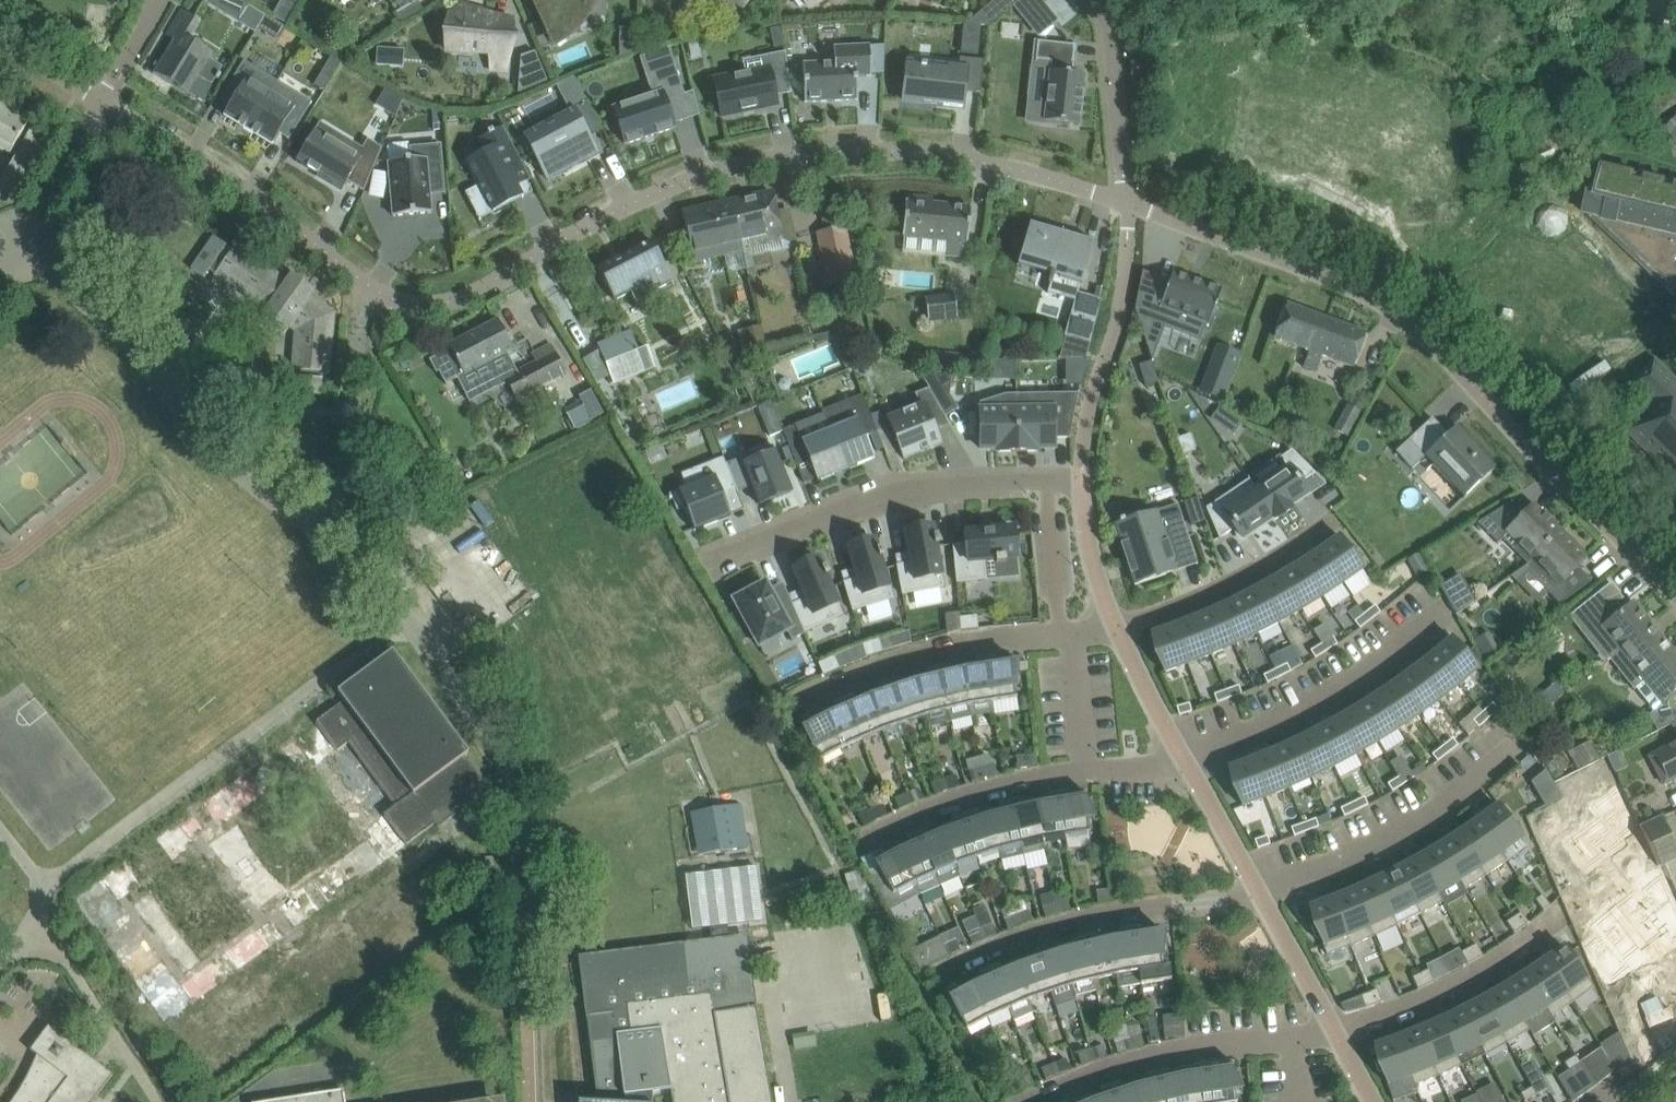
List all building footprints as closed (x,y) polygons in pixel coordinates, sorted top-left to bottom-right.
[(239,0),(208,0),(232,15),(241,1),(239,0)] [(396,13),(419,0),(388,0),(396,13)] [(534,2),(552,43),(578,31),(577,30),(577,18),(586,18),(587,0),(537,0),(534,2)] [(729,9),(735,1),(743,8),(748,0),(714,0),(729,9)] [(1058,19),(1041,0),(1020,0),(1013,7),(1039,36),(1058,19)] [(449,16),(446,50),(477,53),(478,40),(493,41),(490,69),(505,70),(507,55),(509,55),(512,21),(494,20),(494,22),(480,21),(481,12),(461,6),(452,16),(449,16)] [(200,21),(182,10),(166,36),(173,40),(153,74),(187,95),(212,54),(189,40),(200,21)] [(266,15),(258,28),(275,38),(282,25),(266,15)] [(1072,74),(1075,46),(1037,42),(1035,61),(1050,62),(1044,122),(1079,125),(1084,75),(1072,74)] [(834,63),(803,64),(805,102),(857,100),(856,76),(871,76),(871,74),(884,73),(884,45),(833,48),(834,63)] [(520,55),(517,91),(546,80),(534,50),(520,55)] [(790,93),(785,52),(762,57),(765,70),(714,80),(721,117),(777,105),(775,97),(790,93)] [(331,55),(313,84),(325,90),(342,61),(331,55)] [(980,93),(984,61),(962,58),(960,71),(906,65),(902,100),(962,107),(964,91),(980,93)] [(247,131),(277,82),(243,61),(222,95),(224,95),(225,93),(234,98),(223,116),(247,131)] [(684,95),(674,65),(645,74),(652,95),(613,108),(625,145),(675,128),(666,101),(684,95)] [(568,107),(586,99),(575,75),(557,83),(568,107)] [(291,136),(312,102),(277,82),(247,131),(272,146),(283,128),(291,133),(290,135),(291,136)] [(385,87),(375,104),(395,116),(403,98),(385,87)] [(0,97),(0,149),(15,157),(0,182),(0,191),(1,192),(0,194),(0,203),(5,206),(43,140),(29,132),(29,133),(24,130),(28,121),(17,115),(20,109),(0,97)] [(587,101),(522,135),(541,171),(558,163),(563,173),(599,154),(587,132),(599,125),(587,101)] [(442,111),(431,109),(433,129),(444,128),(442,111)] [(1663,130),(1675,143),(1675,117),(1663,130)] [(530,180),(502,127),(479,139),(487,154),(467,164),(491,210),(513,199),(511,195),(520,190),(518,186),(530,180)] [(325,137),(315,131),(297,161),(342,189),(347,182),(363,191),(381,148),(367,139),(361,149),(330,130),(325,137)] [(444,193),(440,146),(410,148),(411,160),(388,162),(393,216),(431,213),(429,194),(444,193)] [(1604,166),(1597,193),(1588,191),(1582,212),(1593,215),(1675,294),(1675,183),(1604,166)] [(783,241),(777,215),(772,193),(731,203),(742,251),(783,241)] [(971,208),(931,204),(932,198),(908,196),(907,202),(906,201),(902,236),(948,241),(947,256),(965,258),(966,242),(968,242),(971,208)] [(724,255),(742,251),(731,203),(682,213),(690,252),(691,251),(693,260),(723,254),(724,255)] [(1069,232),(1068,235),(1030,224),(1021,256),(1056,266),(1053,276),(1052,276),(1050,284),(1053,285),(1056,277),(1065,279),(1059,300),(1061,300),(1062,297),(1076,301),(1066,337),(1091,344),(1101,299),(1079,292),(1081,283),(1083,284),(1087,271),(1085,270),(1093,242),(1075,237),(1076,234),(1069,232)] [(845,231),(816,237),(827,290),(857,284),(845,231)] [(281,391),(299,393),(321,395),(322,379),(321,379),(322,372),(329,373),(334,313),(304,292),(308,286),(291,275),(287,280),(235,245),(231,251),(226,247),(226,246),(213,237),(191,269),(204,278),(209,270),(215,274),(214,275),(266,311),(261,318),(284,334),(289,327),(295,331),(292,370),(293,370),(292,377),(283,376),(281,391)] [(651,241),(598,268),(615,300),(651,281),(656,290),(672,281),(651,241)] [(1209,325),(1222,290),(1172,272),(1162,301),(1138,292),(1135,310),(1142,333),(1160,339),(1165,325),(1200,338),(1205,323),(1209,325)] [(925,299),(927,320),(957,316),(955,295),(925,299)] [(1366,334),(1286,305),(1274,337),(1309,351),(1303,367),(1316,372),(1322,356),(1353,367),(1366,334)] [(513,349),(498,320),(448,346),(451,352),(429,363),(435,375),(438,374),(445,386),(456,381),(469,405),(508,385),(519,379),(516,373),(506,353),(513,349)] [(673,358),(666,342),(658,322),(598,345),(613,382),(673,358)] [(1217,344),(1199,392),(1222,401),(1240,352),(1217,344)] [(515,399),(566,372),(551,345),(532,355),(536,363),(516,373),(519,379),(508,385),(515,399)] [(985,359),(986,394),(1017,393),(1016,358),(985,359)] [(1654,360),(1630,384),(1651,406),(1626,432),(1675,481),(1675,382),(1654,360)] [(1158,382),(1151,361),(1139,365),(1145,386),(1158,382)] [(952,375),(917,370),(928,388),(945,417),(958,409),(950,395),(952,375)] [(579,395),(591,418),(603,412),(590,388),(579,395)] [(945,417),(928,388),(915,393),(920,406),(887,419),(903,459),(940,445),(932,426),(947,420),(945,417)] [(1079,393),(1077,392),(1077,394),(1016,394),(1017,452),(1036,452),(1036,448),(1054,448),(1054,439),(1070,439),(1071,430),(1073,420),(1075,409),(1077,398),(1079,393)] [(1006,395),(979,403),(980,449),(998,448),(998,452),(1017,452),(1016,394),(1006,395)] [(858,419),(829,430),(845,471),(874,459),(865,437),(877,432),(862,395),(850,399),(858,419)] [(770,435),(783,430),(771,401),(758,407),(770,435)] [(1348,404),(1334,429),(1350,438),(1363,413),(1348,404)] [(823,415),(782,431),(797,468),(804,484),(816,479),(817,482),(845,471),(829,430),(823,415)] [(312,480),(328,482),(334,418),(318,417),(312,480)] [(1462,451),(1432,418),(1395,452),(1396,453),(1409,440),(1432,464),(1426,469),(1427,470),(1432,465),(1448,482),(1463,499),(1464,498),(1463,497),(1466,495),(1495,468),(1464,434),(1463,434),(1471,443),(1462,451)] [(1195,451),(1190,434),(1177,438),(1183,455),(1195,451)] [(792,492),(773,445),(726,464),(736,489),(737,492),(752,487),(759,505),(792,492)] [(1256,490),(1255,490),(1273,517),(1275,520),(1290,509),(1288,506),(1306,494),(1300,484),(1315,474),(1315,473),(1291,450),(1280,458),(1287,469),(1256,490)] [(723,457),(680,474),(692,505),(685,508),(694,531),(731,516),(722,495),(736,489),(726,464),(723,457)] [(1248,479),(1206,508),(1206,509),(1219,538),(1219,539),(1234,528),(1241,538),(1273,517),(1255,490),(1256,490),(1248,479)] [(1205,521),(1197,497),(1183,502),(1191,525),(1205,521)] [(1560,531),(1533,505),(1524,515),(1511,502),(1477,523),(1497,544),(1502,539),(1527,564),(1560,531)] [(1197,563),(1177,503),(1114,524),(1134,584),(1197,563)] [(932,528),(905,533),(911,563),(896,565),(902,595),(943,588),(936,546),(938,546),(937,538),(934,538),(932,528)] [(966,544),(952,545),(956,583),(986,580),(984,562),(995,560),(995,564),(1005,563),(1004,560),(1015,558),(1012,528),(965,532),(966,544)] [(1577,567),(1586,557),(1560,531),(1527,564),(1553,590),(1549,594),(1560,605),(1592,580),(1577,567)] [(1363,569),(1339,536),(1329,544),(1319,551),(1342,584),(1353,576),(1363,569)] [(874,541),(848,549),(857,578),(843,582),(852,611),(892,599),(880,559),(882,558),(880,551),(878,551),(874,541)] [(1342,584),(1319,551),(1309,558),(1299,564),(1322,597),(1332,590),(1342,584)] [(1419,554),(1408,561),(1418,578),(1429,571),(1419,554)] [(818,559),(793,570),(805,599),(792,604),(804,632),(843,615),(826,577),(828,576),(825,568),(823,569),(818,559)] [(1322,597),(1299,564),(1289,570),(1279,576),(1300,610),(1311,603),(1322,597)] [(1300,610),(1279,576),(1269,582),(1259,587),(1279,622),(1290,616),(1300,610)] [(765,583),(733,601),(758,647),(786,631),(791,640),(804,633),(793,608),(782,614),(765,583)] [(1572,614),(1595,644),(1608,633),(1620,649),(1607,659),(1608,660),(1621,649),(1630,660),(1617,670),(1633,690),(1636,688),(1649,706),(1659,697),(1664,703),(1647,717),(1658,731),(1670,724),(1675,721),(1675,704),(1672,699),(1674,697),(1675,695),(1675,659),(1632,603),(1622,611),(1617,604),(1623,599),(1610,583),(1586,602),(1572,614)] [(1279,622),(1259,587),(1249,593),(1238,598),(1256,634),(1267,628),(1279,622)] [(1477,602),(1470,589),(1448,602),(1457,617),(1477,602)] [(1256,634),(1238,598),(1228,603),(1217,608),(1234,645),(1245,639),(1256,634)] [(1380,612),(1375,605),(1364,614),(1370,620),(1380,612)] [(1234,645),(1217,608),(1207,613),(1196,618),(1211,655),(1222,650),(1234,645)] [(1364,614),(1354,622),(1359,629),(1370,620),(1364,614)] [(1199,659),(1211,655),(1196,618),(1195,618),(1174,626),(1188,664),(1199,659)] [(1163,631),(1151,635),(1163,672),(1164,672),(1176,668),(1188,664),(1174,626),(1163,631)] [(1337,644),(1332,637),(1321,644),(1326,651),(1337,644)] [(1477,668),(1452,638),(1442,646),(1433,654),(1459,684),(1468,676),(1477,668)] [(1315,658),(1326,651),(1321,644),(1310,651),(1315,658)] [(315,720),(73,899),(165,1024),(407,845),(407,844),(434,825),(437,829),(472,803),(489,791),(464,757),(468,754),(392,652),(337,693),(343,702),(316,722),(315,720)] [(1012,659),(1012,658),(997,660),(996,654),(984,655),(993,713),(994,713),(992,702),(1016,698),(1016,697),(1015,697),(1014,686),(1020,685),(1020,686),(1021,686),(1019,663),(1018,663),(1018,664),(1011,665),(1011,659),(1012,659)] [(1459,684),(1433,654),(1423,662),(1414,669),(1439,700),(1449,692),(1459,684)] [(971,716),(993,713),(984,655),(973,657),(974,664),(961,665),(969,706),(970,705),(971,716)] [(969,706),(961,665),(949,668),(947,662),(936,665),(950,721),(971,716),(969,706)] [(1290,672),(1286,664),(1275,670),(1278,678),(1290,672)] [(950,721),(936,665),(924,668),(926,674),(914,677),(925,716),(928,727),(950,721)] [(1439,700),(1414,669),(1405,676),(1395,683),(1419,715),(1430,707),(1439,700)] [(1278,678),(1275,670),(1263,675),(1267,683),(1278,678)] [(925,716),(914,677),(902,681),(900,675),(888,679),(903,723),(925,716)] [(903,723),(888,679),(877,683),(879,689),(867,693),(882,731),(903,723)] [(1419,715),(1395,683),(1386,689),(1376,696),(1398,729),(1408,722),(1419,715)] [(1241,694),(1238,686),(1226,690),(1229,698),(1241,694)] [(1229,698),(1226,690),(1213,695),(1217,703),(1229,698)] [(882,731),(867,693),(856,698),(853,692),(842,697),(861,740),(882,731)] [(1398,729),(1376,696),(1366,702),(1356,708),(1377,742),(1388,736),(1398,729)] [(840,749),(861,740),(842,697),(831,701),(834,707),(822,712),(840,749)] [(1189,703),(1176,707),(1179,715),(1191,712),(1189,703)] [(1498,710),(1492,703),(1482,712),(1488,718),(1498,710)] [(1377,742),(1356,708),(1346,714),(1336,720),(1355,755),(1366,749),(1377,742)] [(819,760),(840,749),(822,712),(811,718),(808,713),(797,719),(819,760)] [(1488,718),(1482,712),(1473,720),(1478,727),(1488,718)] [(1355,755),(1336,720),(1326,726),(1315,731),(1333,767),(1344,761),(1355,755)] [(1315,731),(1305,737),(1294,742),(1311,778),(1322,772),(1333,767),(1315,731)] [(1458,745),(1452,738),(1442,746),(1447,753),(1458,745)] [(1578,770),(1601,759),(1591,741),(1573,749),(1576,755),(1571,757),(1578,770)] [(1311,778),(1294,742),(1283,747),(1273,751),(1288,788),(1300,783),(1311,778)] [(1649,756),(1663,784),(1675,777),(1675,742),(1649,756)] [(1447,753),(1442,746),(1432,754),(1437,761),(1447,753)] [(1288,788),(1273,751),(1262,756),(1251,760),(1265,798),(1277,793),(1288,788)] [(994,764),(991,765),(988,754),(978,756),(984,778),(997,775),(994,764)] [(1018,768),(1037,766),(1036,755),(1016,757),(1018,768)] [(971,782),(984,778),(978,756),(965,760),(971,782)] [(1241,764),(1228,769),(1241,806),(1253,802),(1265,798),(1251,760),(1251,761),(1241,764)] [(1414,778),(1410,770),(1398,777),(1403,784),(1414,778)] [(959,786),(955,775),(944,779),(948,790),(959,786)] [(1403,784),(1398,777),(1387,784),(1392,791),(1403,784)] [(934,794),(948,790),(944,779),(931,784),(934,794)] [(1601,817),(1567,842),(1586,867),(1621,841),(1619,838),(1638,823),(1621,786),(1593,807),(1601,817)] [(1094,820),(1092,797),(1091,797),(1091,798),(1085,799),(1084,794),(1085,793),(1085,792),(1070,794),(1069,788),(1057,790),(1064,836),(1067,851),(1092,848),(1089,831),(1088,831),(1087,820),(1093,819),(1093,821),(1094,820)] [(911,804),(923,799),(918,789),(906,794),(911,804)] [(1064,836),(1057,790),(1046,792),(1047,798),(1034,800),(1042,840),(1064,836)] [(898,809),(911,804),(906,794),(894,799),(898,809)] [(1042,840),(1034,800),(1022,803),(1021,796),(1009,799),(1020,845),(1022,855),(1044,849),(1042,840)] [(1367,805),(1364,797),(1352,803),(1356,811),(1367,805)] [(1022,855),(1020,845),(1009,799),(997,802),(999,808),(987,811),(998,850),(1000,860),(1022,855)] [(1356,811),(1352,803),(1340,809),(1344,816),(1356,811)] [(740,804),(697,812),(705,855),(748,848),(740,804)] [(875,820),(887,814),(882,805),(870,811),(875,820)] [(1490,811),(1478,820),(1501,853),(1521,837),(1498,805),(1495,807),(1490,811)] [(998,850),(987,811),(975,815),(973,809),(961,813),(976,858),(998,850)] [(864,826),(875,820),(870,811),(859,816),(864,826)] [(955,865),(976,858),(961,813),(950,817),(952,823),(940,827),(955,865)] [(1640,827),(1658,866),(1675,858),(1675,848),(1661,817),(1640,827)] [(1318,827),(1315,819),(1303,824),(1306,832),(1318,827)] [(1501,853),(1478,820),(1458,833),(1486,875),(1507,861),(1501,853)] [(1306,832),(1303,824),(1290,828),(1294,836),(1306,832)] [(955,865),(940,827),(929,832),(926,826),(915,831),(939,886),(960,877),(955,865)] [(939,886),(915,831),(904,836),(907,841),(895,846),(919,895),(939,886)] [(1458,833),(1438,846),(1458,881),(1464,889),(1486,875),(1458,833)] [(1269,844),(1267,836),(1254,840),(1257,849),(1269,844)] [(919,895),(895,846),(884,852),(881,847),(870,853),(879,869),(869,874),(889,911),(919,895)] [(1458,881),(1438,846),(1418,858),(1437,893),(1458,881)] [(1437,893),(1418,858),(1397,870),(1420,914),(1442,902),(1437,893)] [(685,873),(692,928),(764,919),(757,864),(685,873)] [(1420,914),(1397,870),(1375,880),(1397,926),(1420,914)] [(1613,908),(1642,944),(1662,928),(1672,941),(1675,938),(1675,906),(1662,875),(1643,890),(1649,896),(1647,898),(1642,902),(1634,892),(1613,908)] [(1397,926),(1375,880),(1354,890),(1374,936),(1397,926)] [(1097,902),(1110,901),(1109,890),(1096,891),(1097,902)] [(1374,936),(1354,890),(1332,899),(1349,946),(1374,936)] [(1550,906),(1542,895),(1535,900),(1542,911),(1550,906)] [(1057,913),(1070,910),(1067,899),(1054,903),(1057,913)] [(1349,946),(1332,899),(1308,908),(1314,924),(1311,926),(1316,939),(1320,938),(1326,955),(1349,946)] [(1029,910),(1027,911),(1024,902),(1013,906),(1020,925),(1032,921),(1029,910)] [(1045,917),(1057,913),(1054,903),(1042,906),(1045,917)] [(1008,930),(1020,925),(1013,906),(1001,910),(1008,930)] [(1596,938),(1586,947),(1612,979),(1628,966),(1623,959),(1642,944),(1613,908),(1593,924),(1603,937),(1598,941),(1596,938)] [(1528,923),(1521,912),(1513,917),(1521,928),(1528,923)] [(1513,917),(1506,922),(1513,933),(1521,928),(1513,917)] [(1159,928),(1159,927),(1144,929),(1143,923),(1131,925),(1140,985),(1172,980),(1172,979),(1170,979),(1169,967),(1170,967),(1170,966),(1162,967),(1160,955),(1167,954),(1167,956),(1168,956),(1165,932),(1164,932),(1165,933),(1158,934),(1157,929),(1159,928)] [(984,939),(996,934),(992,924),(980,929),(984,939)] [(1139,985),(1140,985),(1131,925),(1119,927),(1120,933),(1108,935),(1116,975),(1137,971),(1139,985)] [(972,944),(984,939),(980,929),(968,934),(972,944)] [(1116,975),(1108,935),(1096,938),(1094,932),(1083,934),(1094,980),(1116,975)] [(1094,980),(1083,934),(1071,937),(1072,943),(1060,946),(1072,985),(1074,996),(1096,991),(1094,980)] [(652,1089),(671,1087),(673,1101),(772,1101),(756,1007),(755,1006),(752,979),(748,942),(746,943),(746,944),(731,945),(730,939),(731,939),(731,938),(594,955),(594,956),(595,956),(596,962),(581,964),(581,963),(579,963),(584,999),(585,1009),(586,1017),(588,1031),(596,1096),(583,1098),(583,1096),(581,1096),(581,1097),(580,1101),(651,1101),(652,1089)] [(949,955),(961,949),(956,940),(944,946),(949,955)] [(1072,985),(1060,946),(1048,950),(1046,944),(1035,948),(1050,993),(1055,1007),(1076,1000),(1074,996),(1072,985)] [(1482,955),(1476,944),(1468,948),(1475,960),(1482,955)] [(919,970),(949,955),(944,946),(914,960),(919,970)] [(1563,946),(1543,961),(1572,1002),(1593,987),(1578,967),(1584,963),(1577,948),(1569,954),(1563,946)] [(1029,1000),(1050,993),(1035,948),(1024,952),(1026,958),(1014,962),(1029,1000)] [(1468,948),(1461,952),(1467,964),(1475,960),(1468,948)] [(1029,1000),(1014,962),(1003,967),(1000,961),(989,966),(1008,1009),(1013,1021),(1033,1012),(1029,1000)] [(1543,961),(1524,974),(1545,1008),(1551,1017),(1572,1002),(1543,961)] [(987,1018),(1008,1009),(989,966),(978,971),(980,977),(969,982),(987,1018)] [(1433,982),(1428,970),(1420,973),(1425,985),(1433,982)] [(1420,973),(1412,977),(1417,989),(1425,985),(1420,973)] [(1524,974),(1503,987),(1524,1021),(1529,1030),(1533,1036),(1555,1022),(1551,1017),(1545,1008),(1524,974)] [(966,1029),(987,1018),(969,982),(958,988),(955,982),(944,988),(966,1029)] [(1503,987),(1483,998),(1507,1043),(1529,1030),(1524,1021),(1503,987)] [(1381,1002),(1376,989),(1368,993),(1373,1005),(1381,1002)] [(1368,993),(1360,996),(1365,1008),(1373,1005),(1368,993)] [(1483,998),(1462,1010),(1484,1055),(1507,1043),(1483,998)] [(1462,1010),(1440,1020),(1461,1066),(1484,1055),(1462,1010)] [(1132,1048),(1129,1038),(1123,1019),(1110,1023),(1118,1052),(1132,1048)] [(1440,1020),(1418,1029),(1438,1076),(1461,1066),(1440,1020)] [(1183,1025),(1163,1027),(1164,1038),(1184,1036),(1183,1025)] [(112,1075),(48,1026),(29,1050),(36,1055),(32,1065),(24,1083),(11,1101),(92,1101),(112,1075)] [(1418,1029),(1396,1038),(1410,1076),(1414,1086),(1438,1076),(1418,1029)] [(1159,1041),(1157,1030),(1149,1032),(1151,1043),(1159,1041)] [(1132,1048),(1143,1045),(1140,1034),(1129,1038),(1132,1048)] [(1396,1038),(1373,1047),(1378,1060),(1374,1061),(1378,1072),(1382,1071),(1386,1084),(1392,1101),(1417,1092),(1414,1086),(1410,1076),(1396,1038)] [(1093,1060),(1106,1056),(1102,1045),(1090,1050),(1093,1060)] [(1601,1048),(1579,1062),(1580,1063),(1594,1087),(1615,1070),(1614,1069),(1607,1058),(1601,1048)] [(1081,1064),(1093,1060),(1090,1050),(1077,1054),(1081,1064)] [(1622,1064),(1615,1053),(1607,1058),(1614,1069),(1622,1064)] [(1579,1062),(1575,1056),(1564,1063),(1569,1070),(1580,1063),(1579,1062)] [(1232,1062),(1218,1064),(1217,1058),(1205,1060),(1211,1101),(1237,1101),(1236,1101),(1234,1090),(1240,1089),(1241,1091),(1242,1091),(1239,1067),(1238,1067),(1238,1069),(1232,1069),(1231,1064),(1233,1063),(1232,1062)] [(1057,1074),(1070,1069),(1065,1059),(1053,1064),(1057,1074)] [(1205,1060),(1193,1062),(1194,1068),(1182,1070),(1188,1101),(1211,1101),(1205,1060)] [(1045,1079),(1057,1074),(1053,1064),(1041,1069),(1045,1079)] [(1182,1070),(1169,1073),(1168,1067),(1156,1069),(1164,1101),(1188,1101),(1182,1070)] [(1156,1069),(1145,1072),(1146,1078),(1134,1081),(1140,1101),(1164,1101),(1156,1069)] [(1022,1090),(1034,1085),(1029,1075),(1017,1081),(1022,1090)] [(1134,1081),(1122,1085),(1120,1079),(1109,1083),(1115,1101),(1140,1101),(1134,1081)] [(1011,1096),(1022,1090),(1017,1081),(1006,1087),(1011,1096)] [(1547,1089),(1543,1081),(1532,1087),(1536,1095),(1547,1089)] [(1109,1083),(1097,1087),(1099,1093),(1088,1097),(1090,1101),(1115,1101),(1109,1083)] [(1532,1087),(1520,1093),(1524,1101),(1536,1095),(1532,1087)] [(343,1090),(268,1101),(345,1101),(343,1090)]
